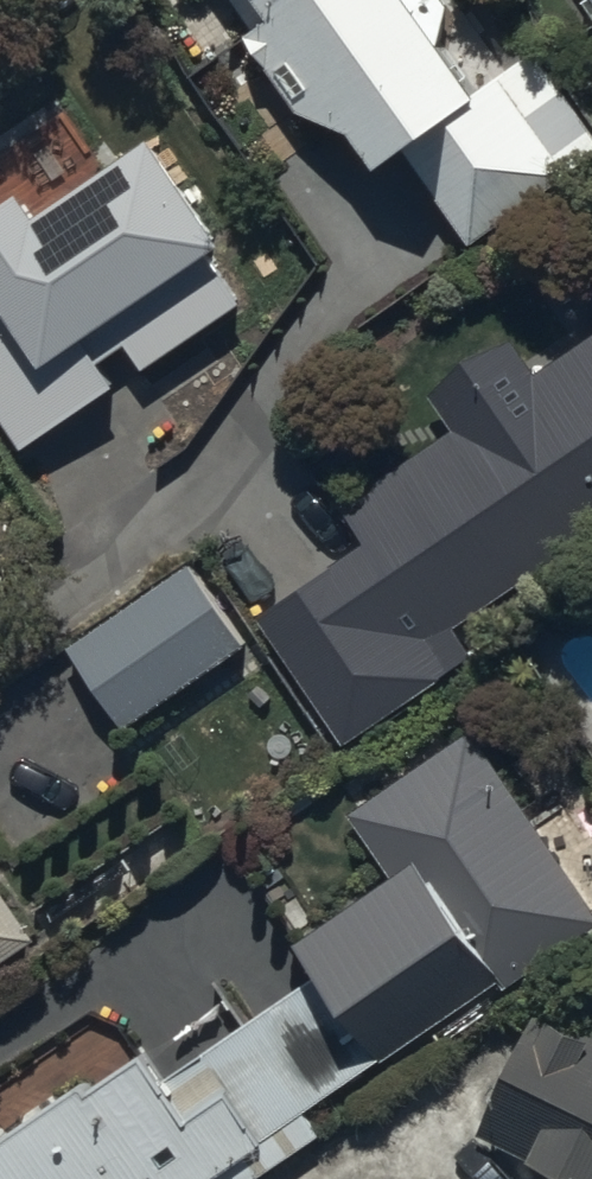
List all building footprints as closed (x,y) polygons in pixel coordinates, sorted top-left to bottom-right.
[(408,149),(470,239),(591,157),(591,129),(533,43),(481,79),(425,0),(270,0),(386,165),(408,149)] [(18,451),(239,300),(207,253),(218,246),(146,142),(31,220),(14,195),(0,204),(0,425),(18,451)] [(556,356),(535,370),(511,335),(425,391),(449,426),(337,500),(367,545),(263,612),(347,739),(477,653),(454,618),(591,528),(591,333),(556,356)] [(67,642),(123,726),(247,645),(191,560),(67,642)] [(160,1077),(140,1047),(0,1139),(0,1178),(205,1178),(206,1178),(220,1169),(392,1056),(390,1053),(476,997),(481,1005),(591,933),(591,909),(472,727),(350,806),(394,874),(303,934),(325,968),(160,1077)] [(36,941),(0,886),(0,964),(36,941)] [(579,1178),(591,1178),(591,1026),(544,1002),(481,1131),(579,1178)]
